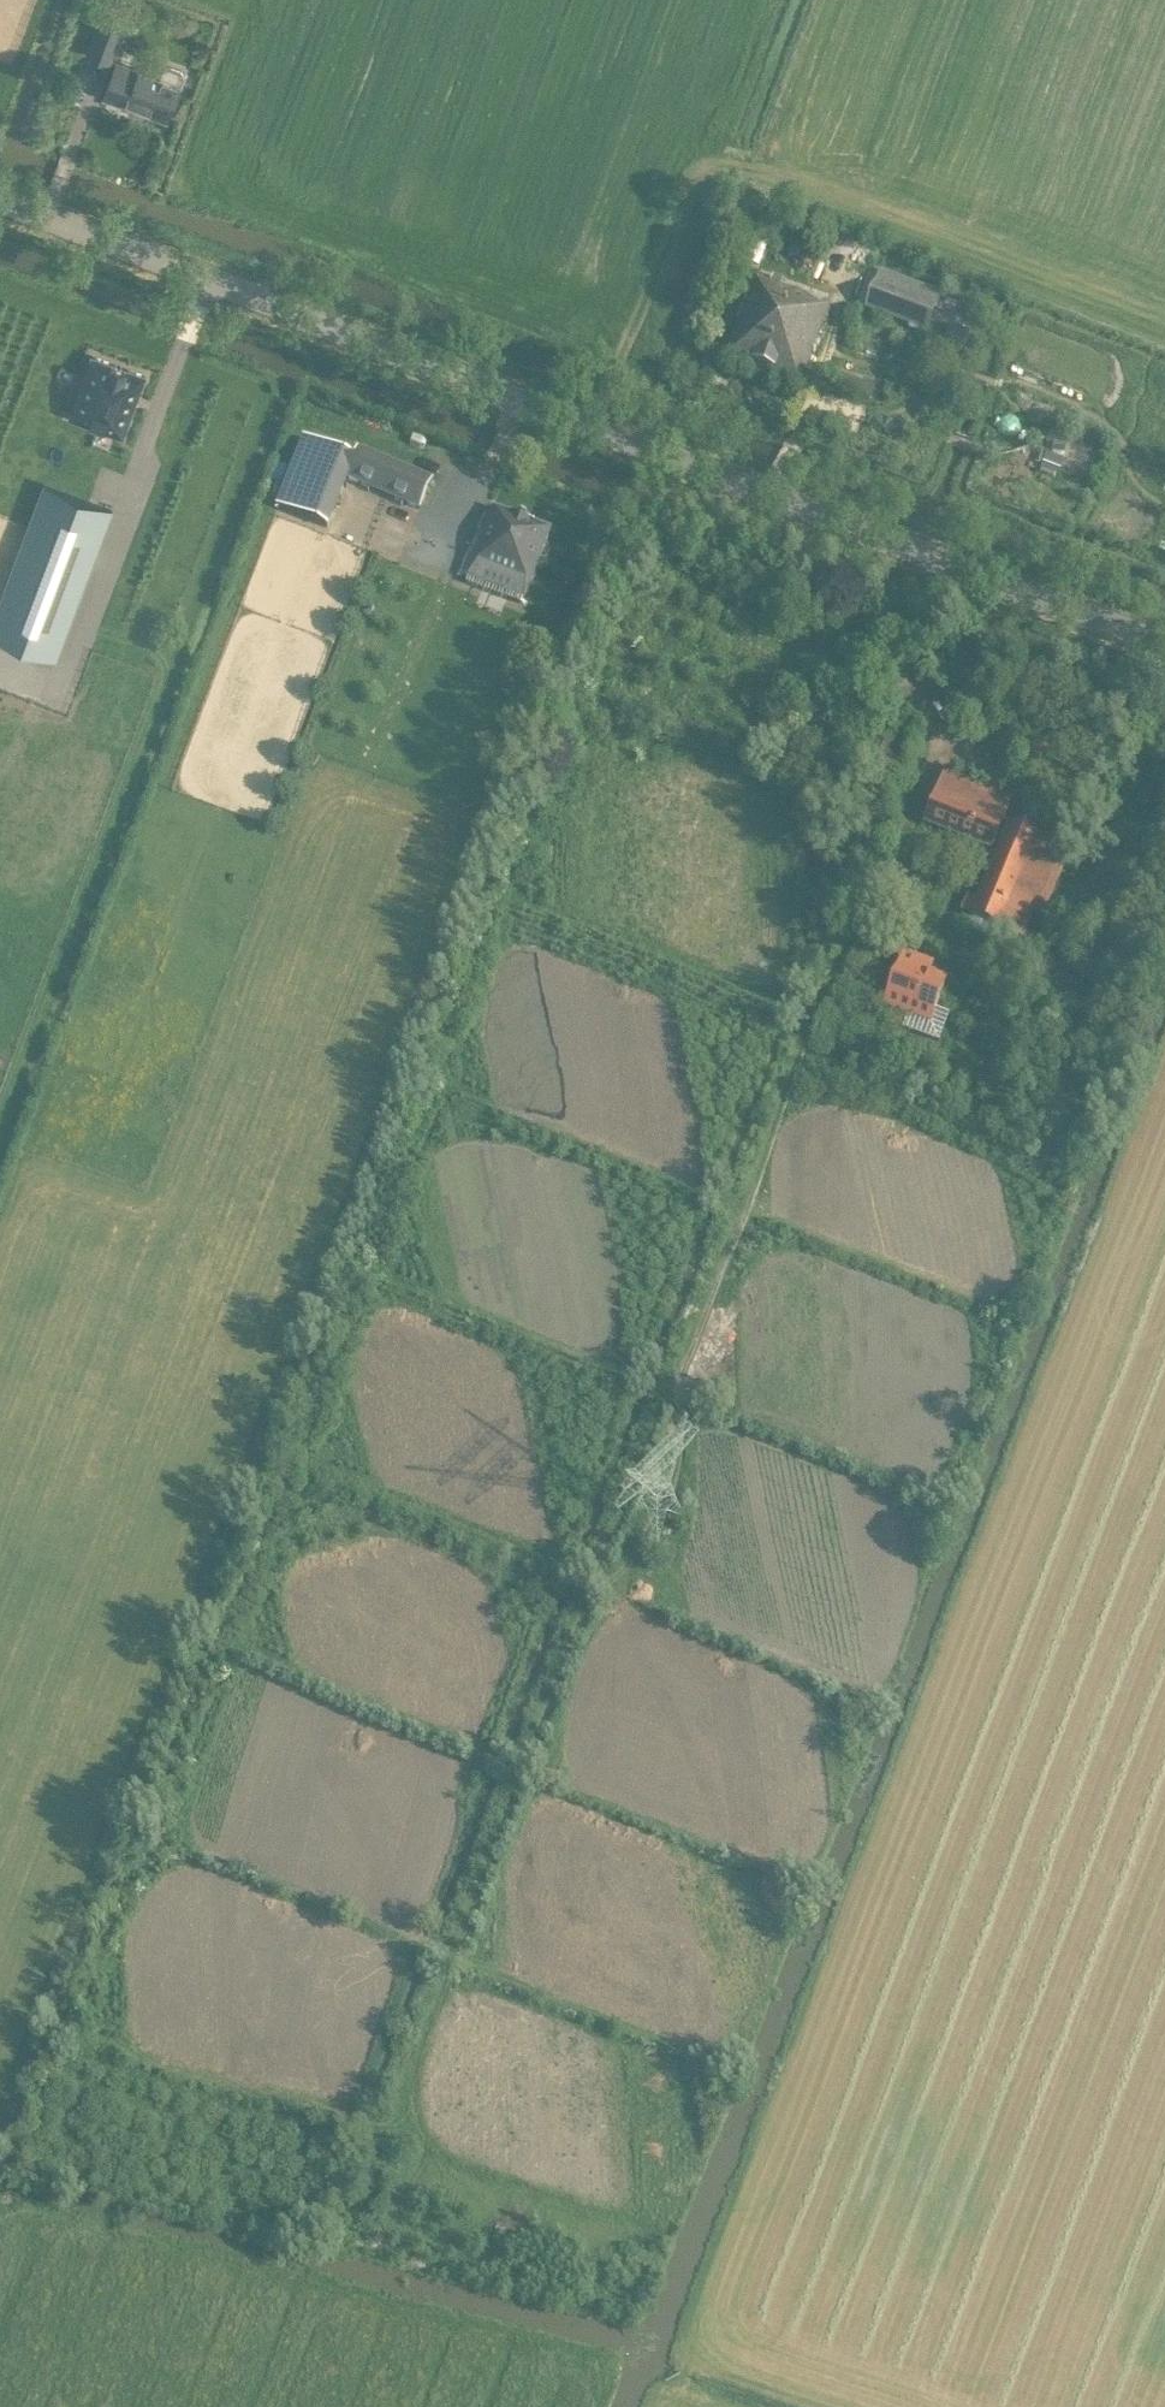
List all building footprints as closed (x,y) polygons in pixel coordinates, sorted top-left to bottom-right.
[(100,14),(87,52),(110,61),(124,22),(100,14)] [(105,97),(168,120),(184,77),(182,72),(168,67),(164,68),(160,80),(117,64),(105,97)] [(878,271),(864,306),(908,323),(916,302),(929,307),(934,293),(878,271)] [(769,283),(757,278),(729,352),(799,378),(827,304),(780,287),(784,277),(773,273),(769,283)] [(957,309),(947,337),(973,346),(983,319),(957,309)] [(92,357),(70,417),(123,437),(145,376),(92,357)] [(358,447),(354,456),(305,438),(277,504),(327,525),(347,478),(420,508),(432,478),(358,447)] [(0,603),(0,638),(56,659),(112,509),(45,484),(0,603)] [(13,559),(28,515),(5,506),(0,520),(0,554),(13,559)] [(547,528),(492,507),(471,563),(526,584),(547,528)] [(767,737),(769,728),(754,725),(752,734),(767,737)] [(1011,797),(946,771),(926,820),(991,846),(1011,797)] [(1062,843),(1008,820),(975,897),(967,894),(960,909),(968,913),(968,915),(973,917),(968,928),(1013,946),(1017,936),(1023,938),(1033,914),(1040,917),(1069,848),(1061,845),(1062,843)] [(935,960),(904,948),(883,1004),(908,1013),(903,1025),(938,1038),(948,1012),(937,1007),(948,977),(937,973),(936,974),(931,972),(935,960)]
